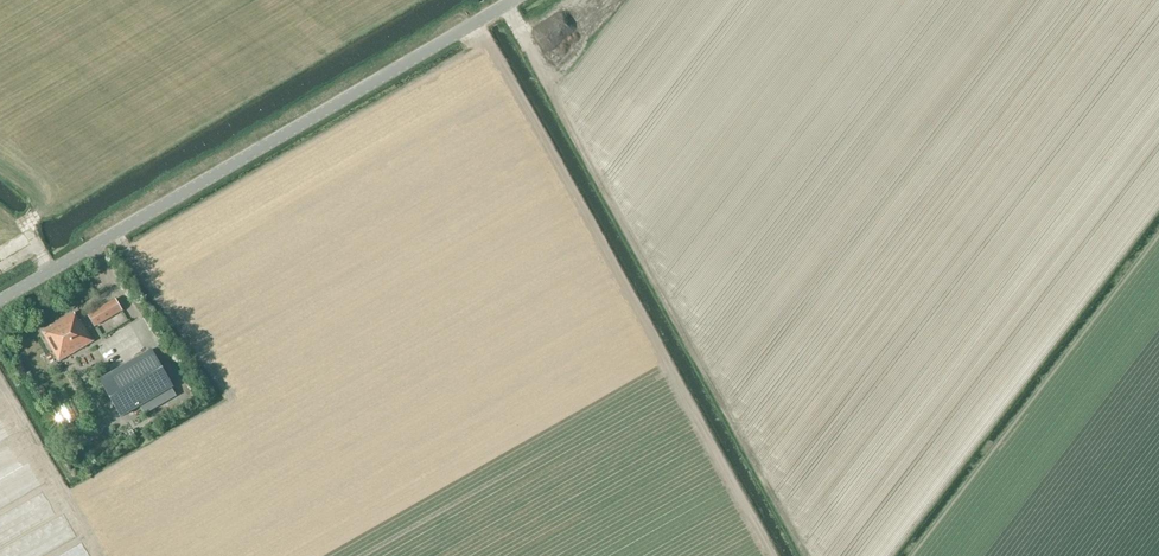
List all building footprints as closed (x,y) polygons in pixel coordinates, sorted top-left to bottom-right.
[(116,299),(88,316),(94,327),(122,311),(116,299)] [(94,341),(88,330),(82,320),(79,321),(74,313),(43,332),(60,361),(94,341)] [(151,349),(100,379),(122,417),(173,387),(151,349)]
